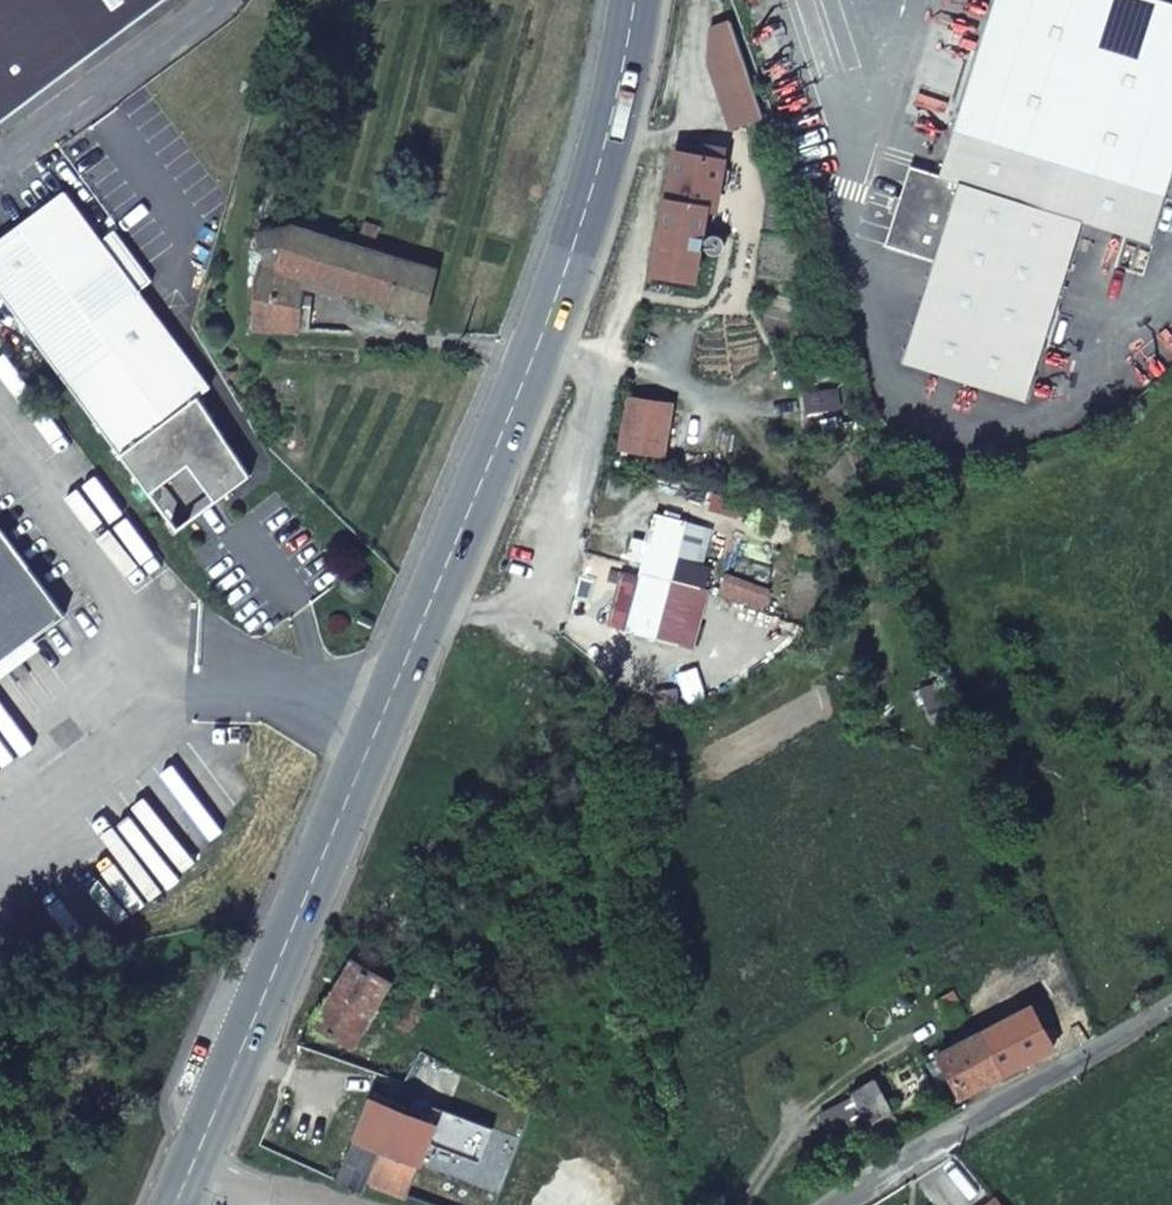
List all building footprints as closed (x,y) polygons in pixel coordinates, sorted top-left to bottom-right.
[(162,0),(0,0),(0,121),(162,0)] [(1165,197),(1171,176),(1171,6),(1155,0),(1019,0),(961,183),(940,178),(911,168),(886,246),(935,262),(902,361),(1026,401),(1082,223),(1150,246),(1165,197)] [(940,178),(961,183),(1019,0),(996,0),(940,178)] [(732,126),(759,117),(761,116),(731,21),(713,27),(710,62),(727,112),(732,126)] [(678,150),(657,271),(696,277),(706,207),(718,207),(726,147),(707,144),(707,154),(678,150)] [(210,387),(139,290),(152,280),(116,228),(102,239),(66,190),(0,238),(0,289),(150,492),(189,463),(217,500),(250,476),(198,396),(210,387)] [(365,220),(360,237),(376,241),(382,227),(365,220)] [(359,243),(296,223),(256,233),(264,258),(267,264),(389,303),(401,257),(359,243)] [(424,315),(436,268),(401,257),(389,303),(424,315)] [(254,278),(255,329),(301,332),(303,284),(258,271),(254,278)] [(623,442),(666,449),(673,403),(630,395),(623,442)] [(628,629),(657,636),(688,520),(659,512),(628,629)] [(66,613),(0,524),(0,662),(66,613)] [(318,1022),(353,1044),(391,980),(356,959),(318,1022)] [(452,986),(439,973),(421,992),(419,990),(393,1021),(408,1032),(452,986)] [(961,1005),(955,991),(937,1001),(944,1014),(961,1005)] [(1046,998),(1034,1005),(1041,1019),(1053,1012),(1046,998)] [(983,1031),(1005,1074),(1043,1053),(1048,1062),(1060,1056),(1041,1019),(1034,1005),(983,1031)] [(983,1031),(979,1022),(969,1027),(974,1035),(939,1054),(962,1095),(1005,1074),(983,1031)] [(385,1054),(375,1072),(403,1087),(413,1069),(385,1054)] [(875,1078),(852,1090),(870,1124),(893,1111),(875,1078)] [(436,1123),(435,1127),(455,1138),(461,1124),(447,1111),(417,1095),(411,1113),(436,1123)] [(359,1136),(422,1162),(435,1127),(436,1123),(411,1113),(374,1098),(359,1136)] [(490,1136),(461,1124),(455,1138),(451,1146),(480,1159),(490,1136)] [(359,1136),(344,1171),(341,1181),(365,1190),(369,1182),(408,1194),(422,1162),(359,1136)]
